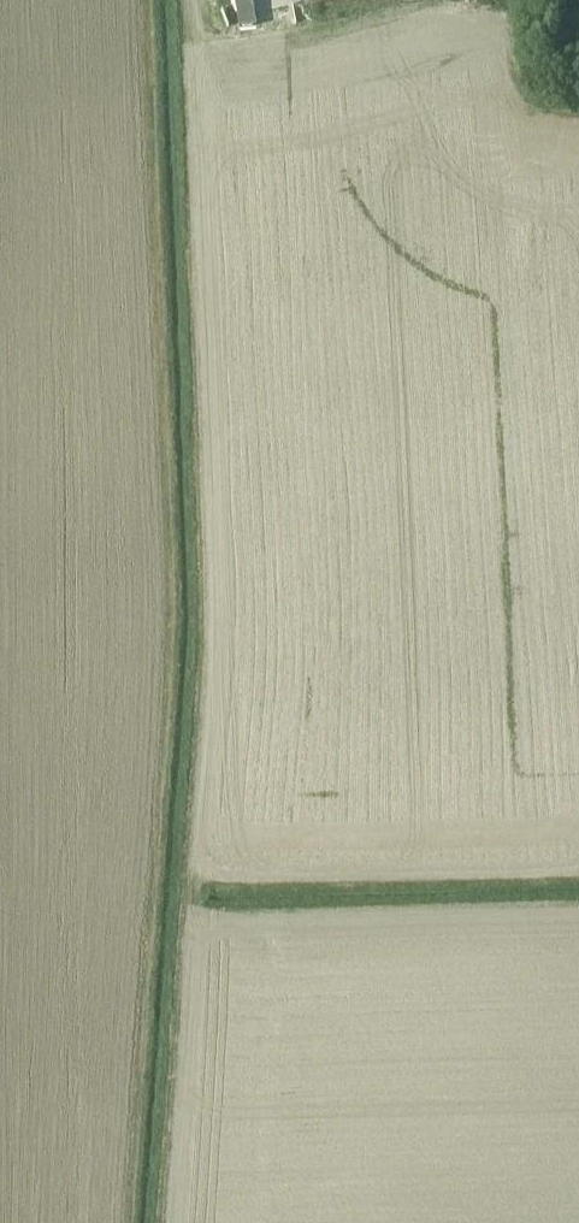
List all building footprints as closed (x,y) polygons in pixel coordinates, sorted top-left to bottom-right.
[(277,11),(277,0),(235,0),(235,11),(277,11)]
